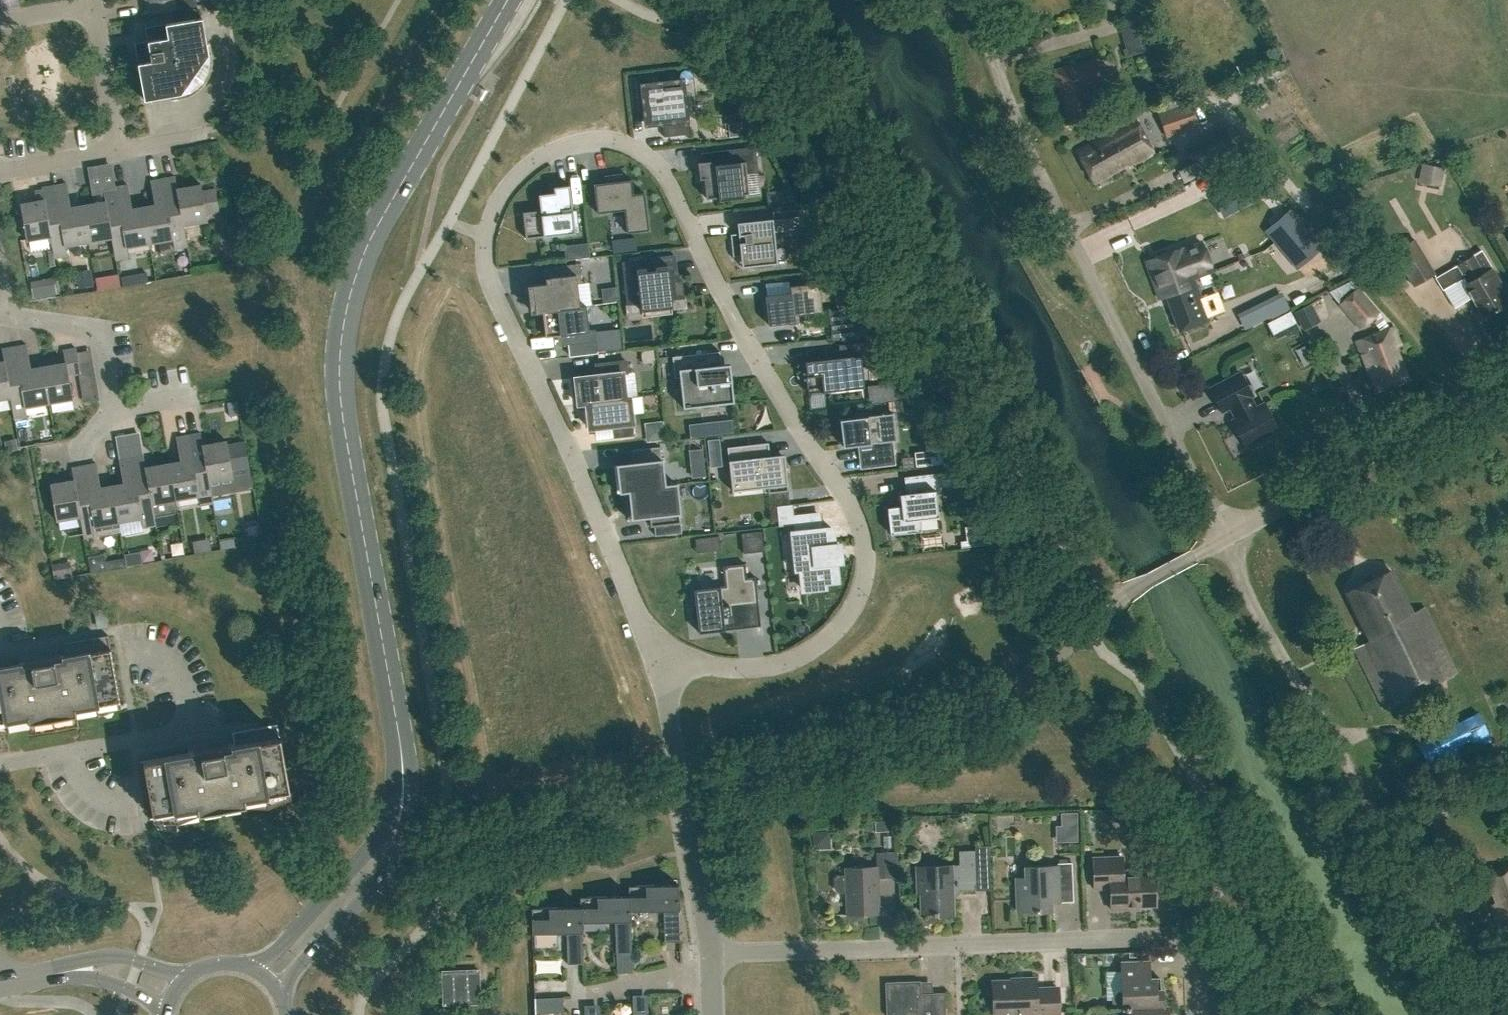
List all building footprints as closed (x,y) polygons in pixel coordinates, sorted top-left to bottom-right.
[(150,0),(145,1),(148,14),(197,6),(196,0),(150,0)] [(1135,53),(1156,47),(1145,9),(1124,15),(1135,53)] [(212,56),(211,52),(209,41),(206,42),(202,17),(173,22),(165,24),(153,26),(156,39),(147,40),(149,51),(143,52),(144,62),(138,63),(144,99),(169,95),(169,98),(180,96),(184,96),(187,95),(190,93),(193,92),(196,90),(198,88),(201,86),(203,83),(205,81),(207,78),(208,75),(209,72),(210,69),(211,66),(212,62),(212,59),(212,56)] [(1096,58),(1086,60),(1053,69),(1068,123),(1096,115),(1089,89),(1104,85),(1096,58)] [(664,137),(691,134),(684,78),(639,82),(644,126),(663,124),(664,137)] [(1162,135),(1195,124),(1189,107),(1156,118),(1162,135)] [(1154,153),(1136,119),(1077,151),(1094,183),(1133,161),(1135,164),(1154,153)] [(1189,147),(1196,161),(1202,173),(1238,154),(1225,128),(1189,147)] [(727,163),(712,165),(712,161),(698,162),(699,179),(704,179),(706,198),(719,197),(719,200),(744,197),(743,194),(748,194),(746,174),(758,173),(755,147),(725,150),(727,163)] [(105,157),(79,158),(80,184),(107,183),(105,157)] [(1423,166),(1420,182),(1439,186),(1442,170),(1423,166)] [(597,212),(610,211),(624,209),(626,232),(648,230),(644,192),(633,193),(631,179),(622,180),(622,173),(612,174),(612,177),(607,177),(606,175),(604,175),(605,182),(594,183),(597,212)] [(1258,173),(1211,196),(1219,212),(1266,190),(1258,173)] [(184,225),(207,221),(206,214),(219,211),(215,189),(202,191),(201,184),(177,188),(175,176),(163,179),(169,215),(181,213),(183,225),(184,225)] [(150,243),(173,239),(174,248),(187,246),(184,225),(183,225),(181,213),(169,215),(163,179),(150,181),(154,204),(143,206),(150,243)] [(82,205),(71,207),(67,183),(54,185),(61,221),(49,224),(51,236),(50,236),(54,257),(67,255),(65,246),(88,242),(82,205)] [(54,185),(42,188),(44,199),(20,204),(27,240),(50,236),(51,236),(49,224),(61,221),(54,185)] [(111,238),(115,259),(128,257),(126,247),(150,243),(143,206),(132,208),(128,185),(115,187),(122,223),(110,225),(112,237),(111,238)] [(553,187),(554,192),(538,194),(539,198),(540,210),(523,212),(526,238),(536,237),(567,233),(579,232),(576,210),(572,210),(570,185),(553,187)] [(115,187),(103,189),(105,201),(82,205),(88,242),(111,238),(112,237),(110,225),(122,223),(115,187)] [(791,192),(783,192),(783,202),(792,202),(791,192)] [(1291,211),(1278,222),(1285,231),(1275,239),(1291,258),(1302,249),(1310,258),(1322,248),(1291,211)] [(733,256),(740,256),(742,267),(777,263),(774,232),(794,230),(793,218),(773,220),(773,218),(737,222),(738,233),(731,234),(733,256)] [(1435,273),(1414,238),(1392,251),(1413,286),(1435,273)] [(1194,279),(1195,280),(1198,279),(1197,277),(1212,271),(1201,242),(1183,249),(1182,247),(1146,261),(1158,293),(1194,279)] [(1502,285),(1492,267),(1481,250),(1457,265),(1457,266),(1436,278),(1443,289),(1464,276),(1467,282),(1464,284),(1484,317),(1507,302),(1499,287),(1502,285)] [(668,300),(684,298),(682,274),(675,275),(674,267),(652,270),(651,258),(622,261),(627,305),(644,303),(645,313),(669,310),(668,300)] [(542,311),(579,307),(579,306),(577,284),(581,283),(579,263),(547,267),(548,283),(530,285),(533,312),(542,311)] [(1166,291),(1167,295),(1180,330),(1209,319),(1195,280),(1166,291)] [(790,286),(790,293),(765,296),(768,325),(795,322),(794,314),(822,311),(819,282),(790,286)] [(1337,304),(1359,330),(1381,312),(1359,287),(1337,304)] [(1273,317),(1290,309),(1281,294),(1266,301),(1265,299),(1239,312),(1247,328),(1272,315),(1273,317)] [(542,311),(545,336),(562,334),(563,345),(597,341),(595,329),(589,330),(586,305),(579,306),(579,307),(542,311)] [(856,306),(829,309),(832,338),(859,335),(856,306)] [(1400,343),(1393,326),(1357,341),(1377,391),(1408,379),(1394,346),(1400,343)] [(1318,331),(1304,334),(1307,347),(1320,345),(1318,331)] [(621,348),(619,335),(604,337),(605,350),(621,348)] [(808,394),(864,387),(860,357),(868,356),(866,342),(838,346),(839,357),(804,361),(808,394)] [(31,368),(27,345),(14,347),(21,383),(9,385),(11,397),(10,397),(14,419),(27,416),(25,407),(48,403),(42,366),(31,368)] [(4,361),(0,361),(0,399),(10,397),(11,397),(9,385),(21,383),(14,347),(2,349),(4,361)] [(63,350),(65,362),(42,366),(48,403),(73,398),(68,375),(80,373),(76,348),(63,350)] [(674,378),(679,377),(683,408),(734,402),(729,363),(721,364),(720,351),(672,356),(674,378)] [(586,402),(626,398),(625,397),(623,373),(627,373),(626,360),(595,364),(597,375),(575,377),(578,404),(586,403),(586,402)] [(1264,403),(1256,408),(1249,396),(1252,395),(1240,372),(1210,388),(1222,411),(1230,407),(1236,418),(1232,420),(1245,446),(1278,429),(1264,403)] [(586,402),(586,403),(589,428),(614,425),(615,436),(633,434),(631,423),(633,423),(630,397),(625,397),(626,398),(586,402)] [(229,416),(239,414),(236,401),(227,402),(229,416)] [(855,417),(839,419),(842,446),(860,444),(863,465),(883,463),(880,442),(896,440),(893,412),(870,415),(870,412),(855,414),(855,417)] [(203,444),(201,433),(188,435),(194,471),(206,469),(208,481),(209,481),(233,477),(226,440),(203,444)] [(176,437),(180,461),(169,463),(175,499),(176,499),(198,495),(200,505),(213,502),(209,481),(208,481),(206,469),(194,471),(188,435),(176,437)] [(768,442),(727,447),(732,491),(768,487),(768,493),(788,490),(784,454),(770,455),(768,442)] [(624,490),(664,485),(660,446),(632,449),(633,463),(614,465),(617,491),(625,491),(624,490)] [(689,450),(690,464),(704,463),(703,449),(689,450)] [(927,452),(928,466),(947,464),(939,450),(927,452)] [(146,467),(143,455),(131,457),(137,493),(149,491),(151,503),(152,503),(154,515),(178,511),(176,499),(175,499),(169,463),(146,467)] [(131,457),(119,459),(123,483),(112,485),(118,522),(141,518),(143,527),(156,525),(154,515),(152,503),(151,503),(149,491),(137,493),(131,457)] [(100,487),(96,463),(84,465),(90,501),(78,504),(81,516),(80,516),(84,537),(120,531),(118,522),(112,485),(100,487)] [(74,479),(50,484),(56,520),(80,516),(81,516),(78,504),(90,501),(84,465),(71,468),(74,479)] [(890,534),(921,530),(921,529),(920,518),(937,516),(937,518),(938,517),(935,491),(941,490),(939,473),(904,477),(906,493),(900,494),(900,495),(901,495),(902,506),(887,507),(890,534)] [(624,490),(625,491),(627,518),(649,516),(650,525),(654,525),(655,536),(681,533),(676,483),(664,485),(624,490)] [(789,504),(777,506),(778,520),(791,518),(789,504)] [(832,528),(822,529),(817,529),(815,515),(795,517),(796,533),(799,533),(803,567),(800,567),(803,589),(825,587),(824,582),(837,581),(835,561),(841,561),(839,545),(834,545),(832,528)] [(977,525),(965,526),(967,547),(987,544),(977,525)] [(761,531),(741,533),(743,553),(764,551),(761,531)] [(719,535),(695,538),(696,552),(721,550),(719,535)] [(140,552),(125,554),(127,566),(142,563),(140,552)] [(746,578),(744,563),(722,566),(725,585),(694,589),(699,633),(725,630),(724,625),(736,623),(734,602),(758,599),(755,577),(746,578)] [(1383,708),(1456,672),(1423,607),(1411,613),(1389,570),(1346,591),(1370,640),(1353,649),(1383,708)] [(29,723),(32,722),(73,715),(76,714),(84,715),(98,715),(124,704),(123,703),(120,704),(108,635),(63,643),(65,656),(63,656),(64,660),(44,663),(43,658),(41,658),(41,654),(18,657),(20,664),(0,667),(0,731),(8,731),(29,723)] [(1432,771),(1492,741),(1477,711),(1417,743),(1432,771)] [(177,820),(198,811),(201,811),(220,807),(245,803),(267,804),(293,793),(292,791),(289,793),(277,723),(259,726),(232,731),(234,744),(232,745),(233,748),(213,752),(212,746),(210,746),(210,742),(188,746),(189,753),(139,761),(139,762),(143,762),(153,817),(150,817),(150,818),(157,819),(177,820)] [(1069,826),(1069,840),(1077,840),(1077,813),(1062,813),(1062,826),(1069,826)] [(875,831),(890,831),(890,820),(875,820),(875,831)] [(952,891),(977,890),(975,850),(959,850),(959,864),(917,866),(918,892),(921,892),(922,913),(933,912),(933,915),(953,915),(952,891)] [(877,878),(898,877),(897,851),(876,852),(877,866),(845,867),(846,875),(838,875),(835,878),(835,889),(838,892),(846,891),(847,914),(879,913),(877,878)] [(1110,909),(1130,908),(1130,905),(1156,904),(1155,891),(1162,890),(1161,871),(1123,873),(1122,856),(1093,857),(1094,888),(1110,887),(1110,909)] [(1051,911),(1050,895),(1059,895),(1059,902),(1073,901),(1072,862),(1057,862),(1057,865),(1025,866),(1025,877),(1016,877),(1017,911),(1035,910),(1035,911),(1051,911)] [(1486,875),(1496,902),(1491,904),(1506,945),(1507,945),(1507,867),(1486,875)] [(664,942),(680,941),(678,884),(677,884),(660,885),(628,886),(628,891),(628,896),(629,896),(630,911),(663,909),(664,942)] [(616,953),(632,952),(630,911),(629,896),(628,896),(612,896),(579,898),(580,902),(580,907),(581,907),(581,922),(582,922),(615,921),(616,953)] [(532,933),(566,932),(567,964),(583,963),(582,922),(581,922),(581,907),(580,907),(563,908),(531,910),(532,933)] [(1167,1006),(1167,1005),(1162,1005),(1161,989),(1160,989),(1160,977),(1149,978),(1148,961),(1121,962),(1123,991),(1118,991),(1112,997),(1112,1007),(1110,1007),(1110,1008),(1167,1006)] [(1097,962),(1096,989),(1111,989),(1111,962),(1097,962)] [(480,1003),(478,969),(442,971),(443,1004),(480,1003)] [(1059,1013),(1058,987),(1036,988),(1036,978),(1019,978),(1019,980),(992,981),(993,1014),(1020,1014),(1059,1013)] [(945,992),(930,993),(930,989),(924,983),(920,983),(920,980),(889,981),(885,986),(886,1014),(945,1014),(945,992)] [(498,1002),(498,989),(489,989),(489,1003),(498,1002)] [(558,1006),(557,990),(530,992),(531,1008),(558,1006)] [(1167,1006),(1110,1008),(1110,1009),(1112,1009),(1112,1014),(1167,1014),(1167,1006)]
